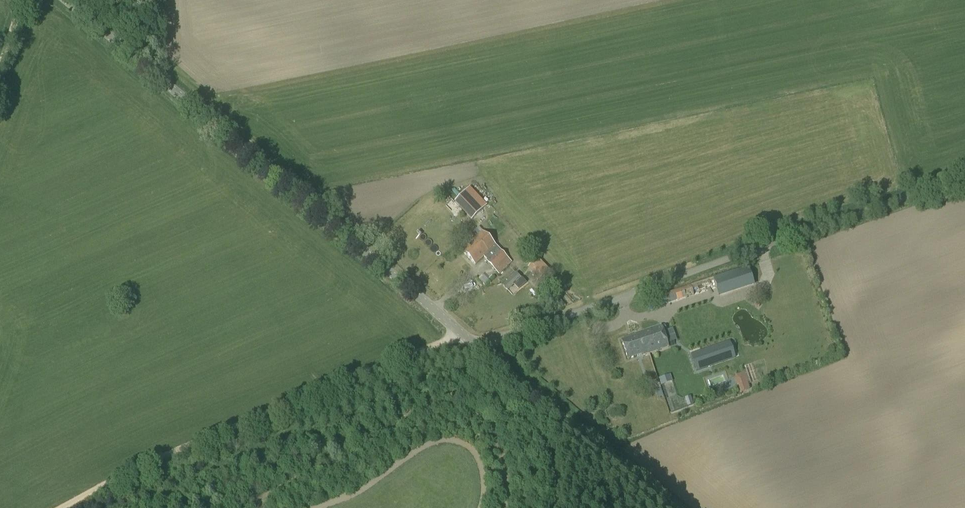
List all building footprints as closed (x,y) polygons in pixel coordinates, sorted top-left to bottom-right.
[(472,220),(487,206),(470,187),(454,202),(472,220)] [(512,263),(496,246),(483,232),(462,251),(476,265),(484,257),(486,260),(486,261),(499,275),(512,263)] [(538,259),(528,268),(540,280),(549,271),(538,259)] [(717,275),(722,294),(757,285),(753,269),(749,270),(749,267),(717,275)] [(697,292),(718,286),(715,278),(695,285),(697,292)] [(523,280),(517,285),(522,290),(528,285),(523,280)] [(476,291),(477,283),(467,282),(466,290),(476,291)] [(538,292),(543,297),(551,290),(547,285),(543,288),(542,287),(538,292)] [(691,285),(683,288),(686,298),(694,296),(691,285)] [(710,290),(712,297),(721,296),(719,288),(710,290)] [(663,294),(659,296),(662,306),(667,305),(663,294)] [(643,357),(669,347),(661,325),(635,334),(636,336),(622,341),(628,359),(642,355),(643,357)] [(696,372),(735,358),(727,334),(715,338),(717,345),(690,354),(696,372)] [(711,383),(717,380),(714,373),(707,375),(711,383)] [(662,386),(673,382),(670,374),(659,378),(662,386)] [(657,399),(663,397),(661,389),(655,391),(657,399)] [(687,407),(693,404),(690,396),(684,399),(687,407)]
